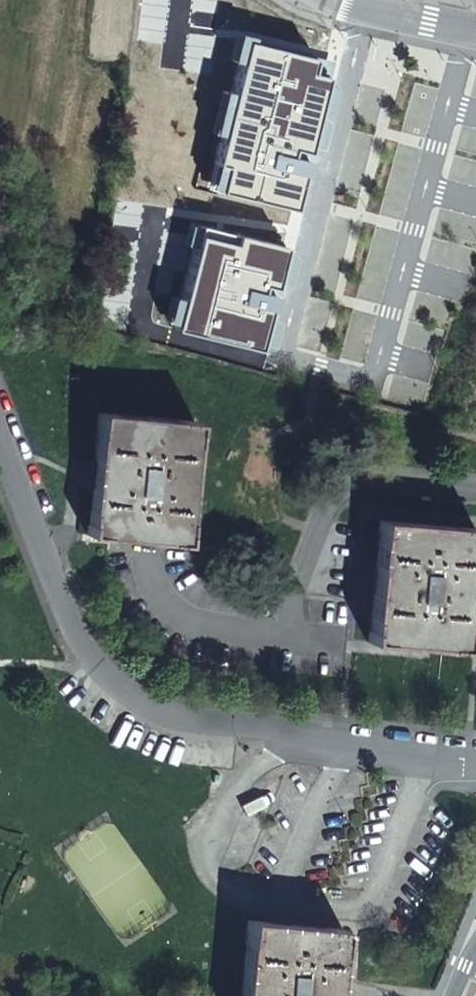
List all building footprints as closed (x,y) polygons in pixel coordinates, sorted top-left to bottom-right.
[(331,79),(335,65),(245,42),(209,190),(292,211),(301,176),(304,177),(307,162),(304,161),(325,78),(331,79)] [(283,247),(200,226),(174,330),(258,350),(267,309),(270,310),(274,295),(271,294),(283,247)] [(194,420),(99,411),(96,437),(90,501),(87,531),(181,539),(194,420)] [(475,526),(380,516),(368,637),(462,647),(475,526)] [(246,918),(243,945),(239,995),(335,995),(341,927),(246,918)]
